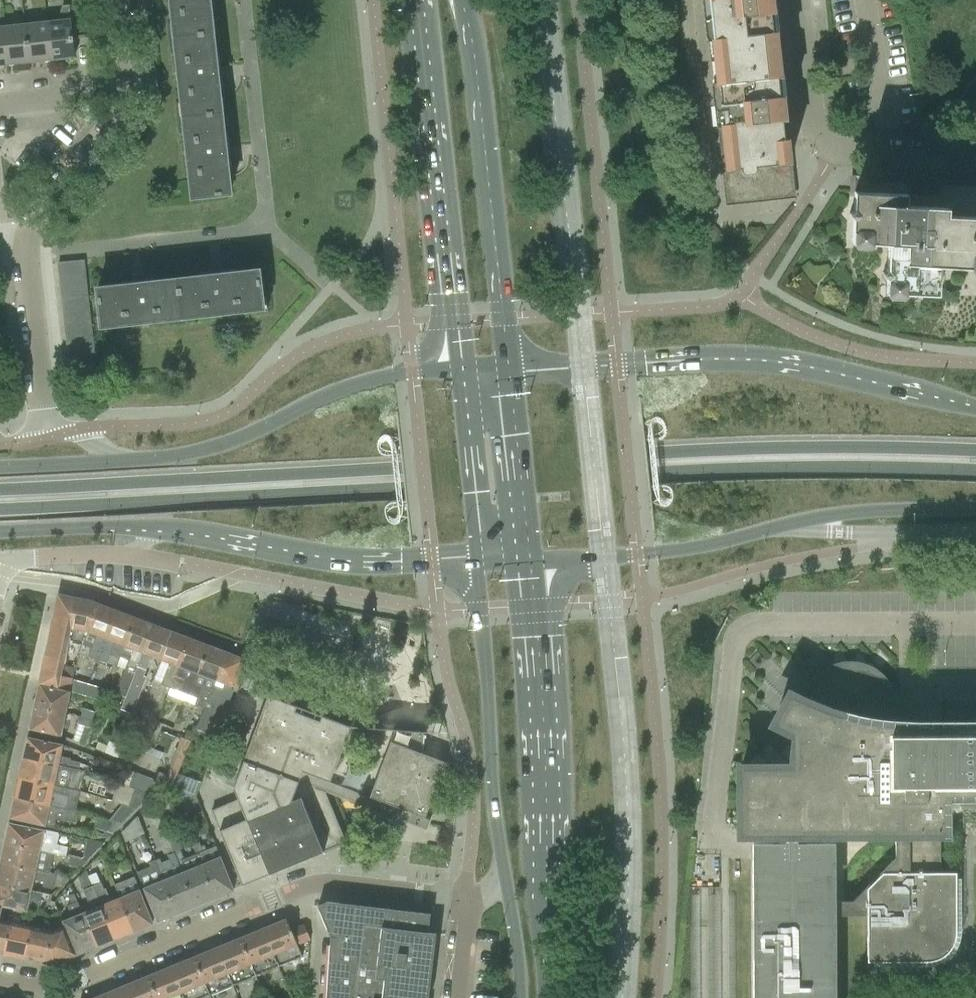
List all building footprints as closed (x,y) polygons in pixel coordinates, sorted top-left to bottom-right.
[(177,36),(212,33),(209,0),(173,0),(177,36)] [(712,61),(774,54),(774,53),(769,54),(767,35),(776,34),(776,32),(767,33),(763,3),(767,3),(766,0),(706,0),(712,61)] [(58,21),(48,22),(52,60),(74,58),(69,5),(62,6),(58,18),(58,21)] [(48,22),(25,25),(29,63),(52,60),(48,22)] [(25,25),(2,27),(6,65),(29,63),(25,25)] [(212,33),(177,36),(186,117),(221,113),(212,33)] [(774,54),(712,61),(728,203),(793,196),(790,161),(781,162),(779,142),(784,142),(783,140),(778,140),(776,121),(779,120),(777,107),(775,107),(772,78),(781,77),(780,75),(771,76),(769,56),(774,56),(774,54)] [(221,113),(186,117),(194,197),(230,194),(221,113)] [(871,243),(887,244),(885,270),(879,274),(885,278),(885,292),(937,295),(938,265),(975,267),(975,184),(939,181),(937,201),(940,204),(936,208),(931,207),(931,202),(933,201),(925,193),(923,195),(920,194),(914,188),(907,194),(854,191),(853,210),(845,214),(852,218),(851,242),(871,243)] [(59,264),(57,264),(58,276),(85,273),(84,261),(59,264)] [(259,271),(178,280),(182,318),(263,309),(259,271)] [(85,273),(58,276),(60,287),(61,287),(87,284),(85,273)] [(182,318),(178,280),(98,289),(102,327),(182,318)] [(61,287),(60,287),(61,299),(62,299),(88,296),(87,284),(61,287)] [(62,299),(61,299),(62,310),(63,310),(89,308),(88,296),(62,299)] [(63,310),(62,310),(64,322),(90,319),(89,308),(63,310)] [(64,322),(65,334),(65,333),(91,331),(90,319),(64,322)] [(65,333),(65,334),(66,345),(67,345),(93,342),(91,331),(65,333)] [(67,345),(66,345),(67,357),(94,354),(93,342),(67,345)] [(68,357),(69,368),(95,365),(94,354),(68,357)] [(95,365),(69,368),(70,380),(96,377),(95,365)] [(48,645),(39,685),(69,692),(70,692),(73,680),(72,680),(72,679),(70,678),(73,667),(63,665),(68,642),(75,644),(74,650),(79,652),(82,645),(97,605),(89,602),(62,596),(57,600),(48,645)] [(88,656),(97,660),(115,612),(97,605),(82,645),(90,648),(87,656),(88,656)] [(116,611),(97,660),(106,663),(109,655),(119,659),(120,658),(135,619),(116,611)] [(127,660),(115,693),(125,697),(126,697),(153,626),(135,619),(120,658),(127,660)] [(125,697),(120,710),(132,714),(146,677),(143,676),(151,657),(161,661),(172,633),(153,626),(126,697),(125,697)] [(168,664),(160,684),(171,688),(190,640),(172,633),(161,661),(168,664)] [(171,688),(168,696),(187,703),(190,695),(208,647),(190,640),(171,688)] [(190,695),(187,703),(194,706),(194,704),(205,709),(216,681),(227,654),(208,647),(190,695)] [(245,661),(227,654),(216,681),(205,709),(197,728),(206,732),(217,703),(227,707),(235,688),(245,661)] [(834,960),(834,915),(867,915),(867,946),(867,960),(867,962),(926,961),(935,960),(937,959),(940,958),(942,957),(944,955),(946,954),(948,952),(949,950),(951,948),(952,946),(953,944),(954,941),(955,939),(955,936),(956,934),(956,931),(956,872),(940,872),(940,832),(944,832),(944,795),(965,795),(965,801),(975,804),(975,725),(942,726),(916,726),(899,725),(892,725),(892,709),(891,705),(891,701),(890,698),(889,694),(887,691),(886,687),(883,684),(881,681),(879,679),(876,676),(873,674),(869,672),(866,670),(863,669),(859,668),(855,667),(852,667),(848,667),(844,667),(840,668),(837,669),(833,670),(830,672),(827,674),(823,677),(819,681),(816,685),(813,689),(810,693),(808,698),(806,703),(790,695),(775,723),(797,734),(795,742),(794,751),(794,760),(794,767),(741,767),(741,833),(784,833),(784,842),(752,842),(752,871),(753,960),(753,997),(835,997),(834,960)] [(73,680),(70,692),(84,696),(88,684),(73,680)] [(88,684),(84,696),(97,700),(102,688),(88,684)] [(39,685),(34,707),(65,714),(69,692),(39,685)] [(293,858),(295,864),(346,843),(325,792),(316,789),(320,778),(329,782),(350,727),(322,716),(320,721),(294,712),(296,706),(268,696),(233,788),(238,799),(211,811),(242,885),(270,874),(268,868),(293,858)] [(65,714),(34,707),(29,729),(60,736),(65,714)] [(83,707),(81,717),(91,720),(94,710),(83,707)] [(91,720),(81,717),(75,739),(85,742),(91,720)] [(441,761),(423,754),(424,734),(394,732),(369,797),(425,818),(441,773),(437,772),(441,761)] [(27,739),(23,758),(71,768),(74,769),(78,770),(85,771),(87,772),(88,767),(79,765),(80,763),(70,761),(70,759),(60,757),(63,745),(47,741),(28,737),(27,739)] [(165,784),(173,787),(191,741),(182,737),(165,784)] [(107,753),(106,755),(117,759),(118,757),(121,747),(110,743),(107,753)] [(129,759),(142,765),(146,754),(133,749),(129,759)] [(146,754),(142,765),(157,771),(161,760),(146,754)] [(23,758),(19,778),(62,787),(63,788),(74,790),(80,791),(85,773),(85,772),(85,771),(78,770),(74,769),(71,768),(23,758)] [(134,772),(128,787),(149,795),(161,783),(134,772)] [(19,778),(15,798),(76,811),(80,791),(74,790),(63,788),(62,787),(19,778)] [(118,783),(112,801),(122,804),(136,808),(149,795),(128,787),(118,783)] [(194,796),(178,802),(178,803),(183,815),(199,809),(201,808),(195,795),(194,796)] [(15,798),(10,819),(30,823),(45,827),(54,828),(56,818),(57,819),(58,819),(68,821),(73,822),(76,811),(15,798)] [(122,804),(110,820),(122,824),(136,808),(122,804)] [(137,817),(121,834),(125,842),(144,836),(137,817)] [(110,820),(105,832),(112,834),(122,824),(110,820)] [(9,823),(5,843),(53,854),(55,855),(65,857),(67,850),(67,847),(57,845),(59,835),(57,835),(58,833),(44,830),(29,827),(9,823)] [(171,825),(164,828),(195,905),(214,898),(196,854),(183,859),(180,850),(181,849),(171,825)] [(160,859),(155,861),(158,869),(176,913),(195,905),(164,828),(157,831),(169,859),(161,862),(160,859)] [(88,839),(83,858),(84,858),(89,859),(104,843),(88,840),(88,839)] [(5,843),(0,864),(49,874),(53,854),(5,843)] [(199,843),(192,845),(196,854),(214,898),(234,890),(226,871),(223,863),(216,846),(206,850),(204,846),(201,847),(199,843)] [(70,858),(68,864),(81,867),(86,861),(70,858)] [(150,866),(137,872),(139,877),(139,878),(146,895),(149,902),(156,921),(176,913),(158,869),(155,861),(149,863),(150,866)] [(0,865),(0,885),(33,892),(36,881),(43,882),(42,887),(53,889),(56,876),(49,874),(0,864),(0,865)] [(134,877),(114,885),(119,897),(133,930),(152,922),(145,904),(141,896),(134,877)] [(100,883),(93,886),(114,938),(133,930),(119,897),(109,901),(104,889),(103,890),(100,883)] [(1,907),(13,910),(22,911),(37,915),(42,894),(33,892),(0,885),(0,907),(1,907)] [(89,909),(81,913),(95,946),(114,938),(93,886),(82,891),(89,909)] [(74,895),(67,897),(70,905),(77,902),(74,895)] [(70,917),(63,920),(63,921),(65,926),(76,954),(95,946),(81,913),(77,903),(77,902),(70,905),(67,906),(66,907),(66,908),(70,917)] [(429,914),(427,914),(427,916),(414,914),(414,912),(412,912),(412,914),(399,912),(399,911),(398,910),(397,912),(384,911),(384,909),(383,909),(382,910),(369,909),(369,907),(367,907),(367,908),(354,907),(354,905),(353,905),(353,907),(339,905),(339,903),(327,902),(318,906),(330,937),(326,997),(419,997),(429,914)] [(11,922),(4,953),(25,958),(32,926),(20,924),(22,911),(13,910),(11,922)] [(286,919),(263,928),(279,966),(302,957),(297,945),(310,939),(304,925),(291,930),(286,919)] [(4,953),(11,922),(0,920),(0,952),(4,953)] [(25,958),(45,962),(52,931),(32,926),(25,958)] [(46,960),(45,962),(52,964),(61,960),(76,954),(65,926),(63,927),(52,931),(46,960)] [(263,928),(240,938),(256,976),(279,966),(263,928)] [(240,938),(217,947),(233,986),(256,976),(240,938)] [(217,947),(194,957),(209,995),(233,986),(217,947)] [(171,967),(184,997),(202,997),(209,995),(194,957),(171,967)] [(148,976),(157,997),(184,997),(171,967),(148,976)] [(124,986),(130,997),(157,997),(148,976),(124,986)] [(101,995),(103,997),(130,997),(124,986),(101,995)]
